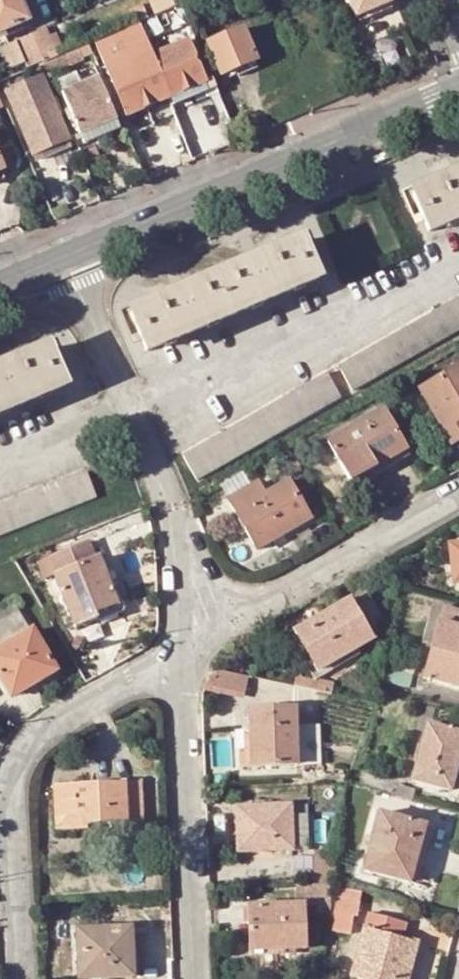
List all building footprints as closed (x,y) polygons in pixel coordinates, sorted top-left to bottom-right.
[(30,20),(21,0),(0,0),(0,33),(30,20)] [(174,0),(150,0),(156,14),(164,11),(176,6),(174,0)] [(357,18),(391,3),(390,0),(349,0),(357,18)] [(188,40),(197,36),(183,3),(176,6),(164,11),(178,44),(188,40)] [(138,27),(150,55),(169,48),(156,14),(136,22),(138,27)] [(33,33),(47,27),(44,20),(36,23),(32,24),(30,25),(33,33)] [(14,32),(17,40),(33,33),(30,25),(14,32)] [(44,61),(58,55),(47,27),(33,33),(44,61)] [(129,113),(132,111),(167,96),(150,55),(138,27),(100,44),(129,113)] [(256,58),(243,27),(208,41),(222,72),(256,58)] [(28,68),(44,61),(33,33),(17,40),(28,68)] [(178,44),(169,48),(150,55),(167,96),(205,81),(188,40),(178,44)] [(67,51),(72,63),(84,58),(79,46),(67,51)] [(44,61),(49,73),(72,63),(67,51),(58,55),(44,61)] [(101,75),(62,92),(79,133),(81,132),(116,118),(119,116),(101,75)] [(8,91),(33,151),(56,142),(58,148),(71,143),(43,76),(8,91)] [(209,89),(205,81),(167,96),(171,105),(193,96),(209,89)] [(120,127),(116,118),(81,132),(86,142),(120,127)] [(36,157),(58,148),(56,142),(33,151),(36,157)] [(458,217),(458,170),(443,176),(444,179),(413,192),(422,211),(429,229),(458,217)] [(237,266),(217,274),(232,312),(319,275),(304,238),(271,252),(270,250),(236,264),(237,266)] [(149,348),(232,312),(217,274),(199,282),(198,280),(164,294),(165,297),(133,310),(139,323),(149,348)] [(339,365),(353,389),(458,329),(458,297),(339,365)] [(66,384),(50,345),(18,359),(17,356),(0,363),(0,411),(66,384)] [(452,445),(458,441),(458,367),(420,389),(452,445)] [(198,478),(341,396),(328,371),(184,453),(198,478)] [(407,448),(385,408),(328,440),(352,479),(407,448)] [(410,453),(407,448),(352,479),(355,485),(410,453)] [(97,495),(87,469),(0,503),(0,534),(97,495)] [(264,492),(257,480),(227,497),(257,547),(311,517),(288,478),(264,492)] [(90,542),(51,557),(57,572),(53,573),(76,626),(99,617),(97,611),(117,603),(98,557),(96,558),(90,542)] [(51,557),(37,562),(44,576),(53,573),(57,572),(51,557)] [(366,590),(298,629),(320,667),(373,636),(366,623),(378,616),(380,615),(366,590)] [(19,611),(13,601),(0,608),(0,622),(19,611)] [(445,607),(425,677),(458,687),(458,611),(445,607)] [(19,611),(0,622),(0,675),(11,695),(56,669),(33,629),(30,630),(19,611)] [(378,616),(366,623),(373,636),(386,629),(378,616)] [(391,664),(386,679),(405,684),(409,669),(391,664)] [(217,684),(238,689),(241,672),(216,667),(215,674),(219,675),(217,684)] [(305,686),(330,691),(332,682),(307,677),(305,686)] [(297,725),(297,707),(251,708),(253,749),(246,749),(246,765),(320,764),(319,725),(297,725)] [(458,758),(458,732),(427,724),(411,779),(450,790),(458,758)] [(140,781),(56,786),(58,828),(77,827),(77,820),(86,820),(86,822),(142,820),(140,781)] [(397,783),(397,785),(394,794),(411,798),(414,788),(397,783)] [(342,786),(330,786),(330,792),(330,798),(342,798),(342,786)] [(253,807),(253,804),(237,805),(239,850),(294,848),(294,845),(309,844),(307,813),(293,814),(293,803),(272,803),(272,807),(253,807)] [(410,882),(427,824),(381,811),(365,867),(410,882)] [(323,881),(334,881),(334,849),(317,849),(317,881),(323,881)] [(334,881),(323,881),(322,901),(321,911),(333,912),(337,881),(334,881)] [(358,916),(361,891),(339,888),(335,912),(358,916)] [(270,945),(270,948),(308,947),(306,902),(304,902),(248,904),(249,946),(270,945)] [(370,913),(351,975),(366,978),(393,978),(400,954),(412,958),(416,943),(402,939),(406,923),(370,913)] [(132,951),(130,924),(78,927),(80,976),(136,974),(135,951),(132,951)] [(400,954),(393,978),(406,978),(412,958),(400,954)]
